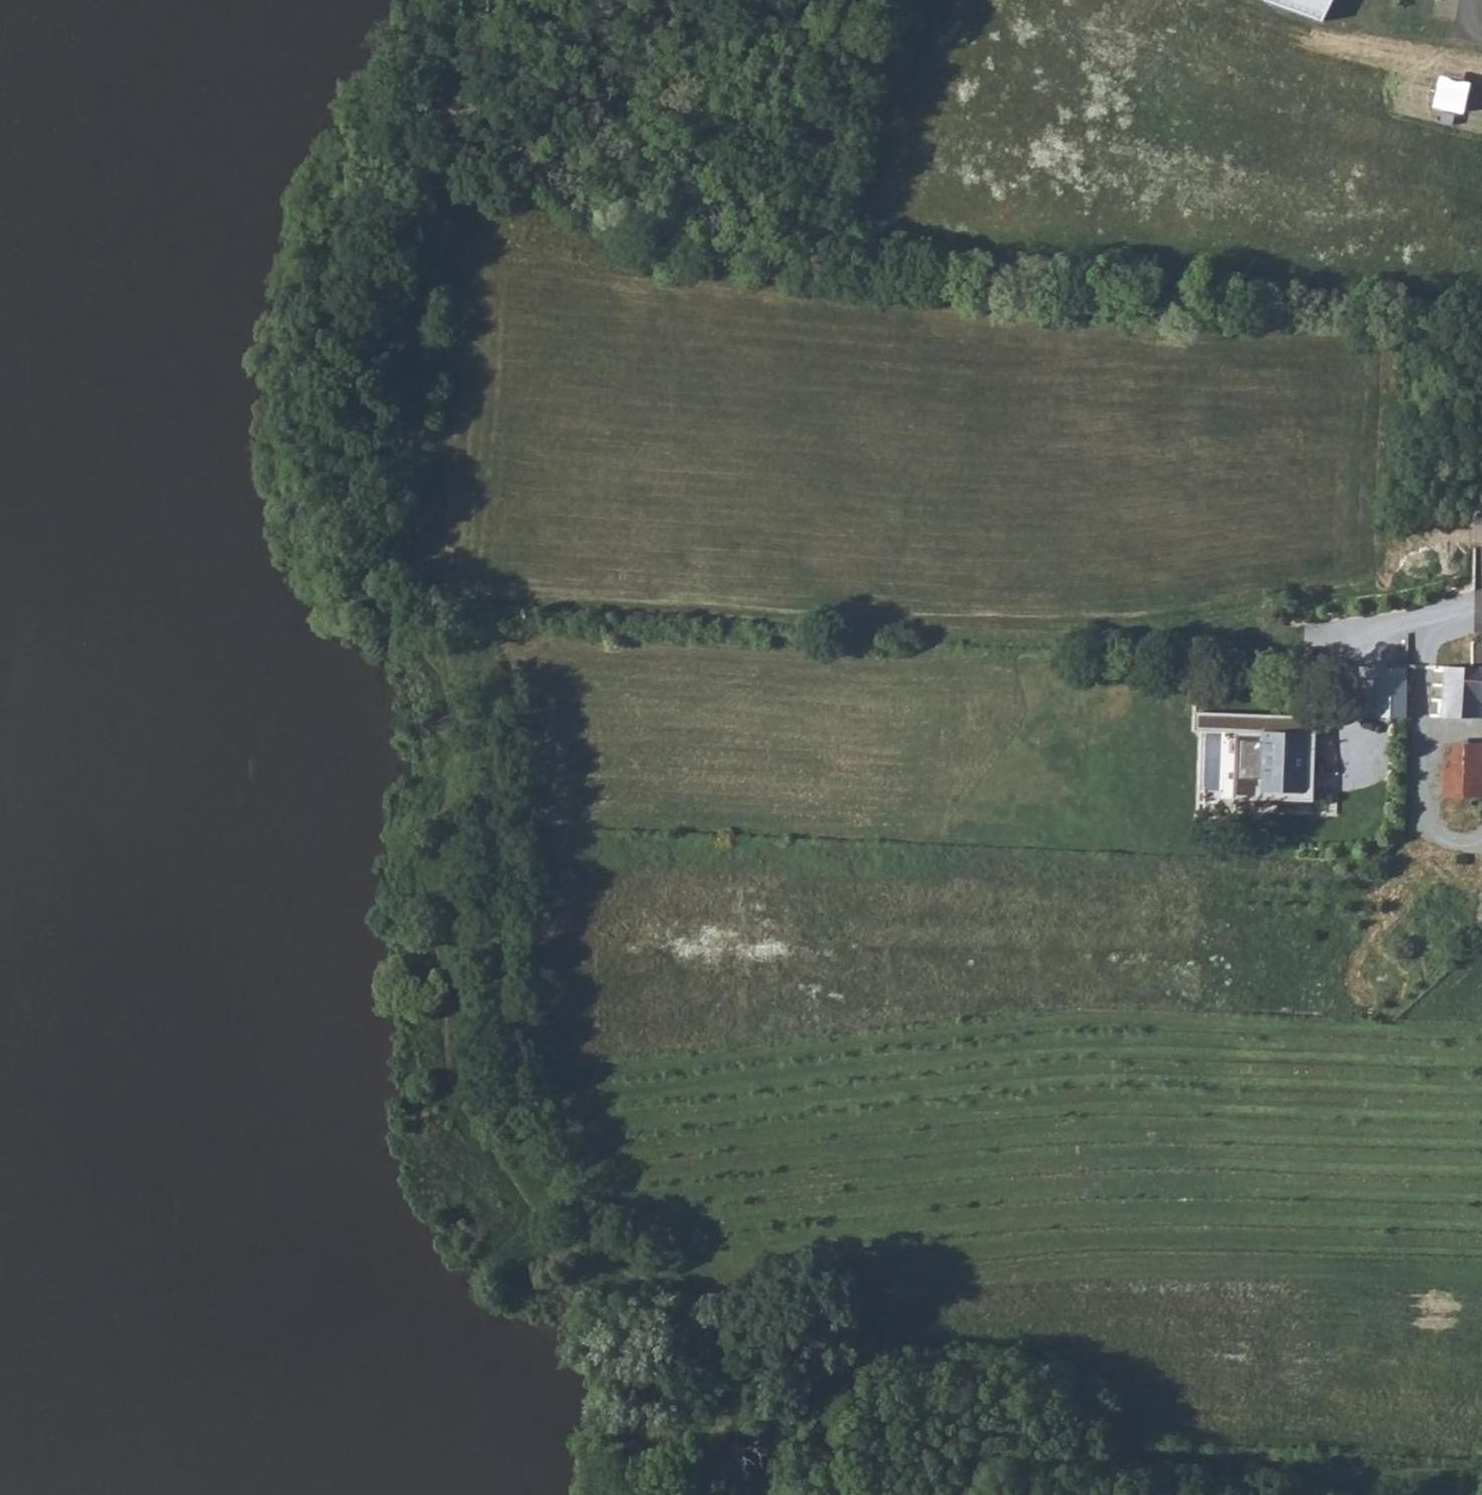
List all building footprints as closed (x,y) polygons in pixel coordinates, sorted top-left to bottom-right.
[(1264,0),(1321,22),(1332,0),(1264,0)] [(1468,654),(1467,677),(1448,677),(1447,724),(1481,725),(1481,655),(1468,654)] [(1375,695),(1377,675),(1360,674),(1358,694),(1375,695)] [(1447,724),(1445,794),(1481,795),(1481,748),(1481,725),(1447,724)] [(1350,821),(1352,754),(1308,753),(1307,783),(1291,782),(1290,820),(1306,821),(1350,821)]
